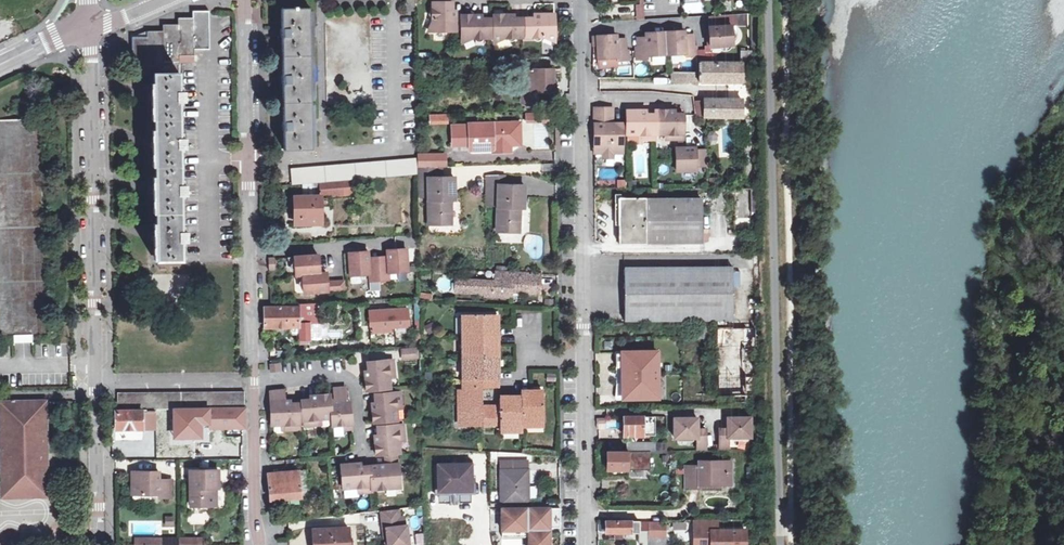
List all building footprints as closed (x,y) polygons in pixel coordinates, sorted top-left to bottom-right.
[(416,0),(406,0),(406,10),(416,10),(416,0)] [(458,30),(458,15),(454,15),(454,3),(434,3),(435,18),(430,31),(458,30)] [(283,65),(285,149),(313,149),(310,8),(282,8),(283,65)] [(135,75),(145,75),(150,75),(150,69),(165,69),(165,62),(180,62),(180,55),(195,55),(195,49),(210,48),(210,11),(194,11),(194,18),(179,18),(179,25),(164,25),(164,31),(149,31),(149,38),(134,38),(135,75)] [(479,19),(479,14),(463,14),(463,43),(474,38),(492,38),(492,19),(479,19)] [(556,43),(555,14),(540,15),(540,18),(527,18),(528,37),(543,37),(556,43)] [(524,38),(524,18),(510,18),(511,15),(495,16),(495,43),(507,37),(524,38)] [(722,25),(721,17),(721,16),(710,16),(711,25),(715,24),(715,26),(711,26),(711,46),(734,44),(733,25),(722,25)] [(666,32),(666,57),(685,56),(685,59),(699,58),(698,46),(695,46),(695,38),(686,39),(685,30),(666,32)] [(666,32),(646,33),(647,41),(638,41),(639,49),(636,49),(637,61),(649,60),(648,58),(666,57),(666,32)] [(617,34),(598,35),(598,45),(599,60),(618,59),(618,62),(629,62),(629,50),(627,50),(626,42),(618,42),(617,34)] [(743,64),(700,64),(700,73),(700,82),(743,83),(743,69),(751,69),(751,50),(743,50),(743,64)] [(524,103),(537,103),(537,92),(555,92),(555,69),(524,70),(524,103)] [(751,83),(751,69),(743,69),(743,83),(751,83)] [(700,73),(671,72),(671,81),(700,82),(700,73)] [(186,91),(180,91),(180,73),(154,74),(155,142),(157,226),(158,261),(183,260),(183,242),(188,242),(188,230),(183,231),(182,196),(187,196),(187,185),(182,185),(181,149),(186,149),(186,138),(181,138),(181,102),(186,102),(186,91)] [(705,99),(694,99),(696,115),(707,115),(705,99)] [(714,115),(744,116),(744,100),(705,99),(707,115),(709,115),(714,115)] [(613,108),(599,108),(599,117),(594,117),(594,124),(595,153),(623,153),(623,124),(613,124),(608,124),(608,120),(613,120),(613,108)] [(642,110),(627,110),(628,134),(642,134),(642,139),(656,139),(656,134),(656,113),(647,113),(642,113),(642,110)] [(656,113),(656,134),(671,134),(671,139),(685,139),(685,114),(676,114),(671,114),(671,111),(656,111),(656,113)] [(428,113),(428,124),(448,124),(448,113),(428,113)] [(0,337),(24,336),(48,335),(48,310),(44,199),(41,119),(0,120),(0,336),(0,337)] [(518,140),(517,123),(470,124),(470,126),(454,126),(454,143),(470,143),(470,151),(495,150),(495,146),(512,146),(518,140)] [(697,148),(677,148),(677,171),(696,171),(696,167),(709,167),(708,151),(697,151),(697,148)] [(420,167),(445,166),(444,153),(420,154),(420,167)] [(342,181),(350,180),(418,174),(418,168),(418,158),(292,169),(293,185),(305,184),(320,183),(342,181)] [(441,167),(418,168),(418,174),(419,199),(430,198),(429,178),(441,178),(441,167)] [(429,178),(430,198),(430,224),(452,224),(452,201),(456,201),(456,178),(441,178),(429,178)] [(321,196),(341,195),(352,194),(350,180),(342,181),(320,183),(321,196)] [(320,183),(305,184),(305,197),(296,197),(296,225),(322,224),(321,196),(320,183)] [(487,208),(498,208),(500,185),(488,185),(487,208)] [(500,185),(498,208),(497,232),(520,232),(521,210),(525,210),(526,186),(500,185)] [(620,244),(647,244),(647,243),(702,242),(702,198),(647,198),(647,197),(619,197),(620,244)] [(748,226),(749,215),(739,214),(738,225),(748,226)] [(389,263),(380,264),(381,281),(391,280),(391,274),(409,272),(408,250),(389,251),(389,263)] [(369,252),(350,254),(352,276),(370,275),(371,282),(381,281),(380,264),(370,265),(369,252)] [(297,275),(304,274),(321,273),(320,259),(313,259),(313,255),(296,256),(297,275)] [(625,321),(734,320),(734,268),(625,268),(625,302),(625,321)] [(524,288),(541,289),(541,273),(497,271),(496,282),(457,280),(457,291),(486,293),(513,294),(513,292),(513,285),(524,286),(524,288)] [(304,274),(305,292),(322,291),(322,288),(329,287),(328,273),(321,273),(304,274)] [(540,294),(541,289),(524,288),(524,286),(513,285),(513,292),(540,294)] [(310,303),(299,303),(300,306),(300,327),(300,340),(311,340),(310,303)] [(323,322),(322,303),(313,303),(314,323),(323,322)] [(266,307),(266,328),(300,327),(300,306),(266,307)] [(464,314),(465,337),(465,383),(465,390),(459,390),(460,425),(500,425),(500,431),(523,431),(523,425),(545,425),(544,393),(532,393),(532,390),(522,391),(522,396),(514,396),(514,399),(501,399),(500,406),(482,406),(482,389),(500,389),(500,371),(497,371),(497,345),(501,345),(501,328),(497,327),(497,314),(464,314)] [(718,329),(718,341),(756,341),(756,339),(756,329),(718,329)] [(756,341),(718,341),(719,373),(757,373),(756,371),(756,359),(756,355),(756,341)] [(418,346),(399,348),(400,360),(419,358),(418,346)] [(623,375),(658,374),(657,351),(625,352),(625,363),(623,363),(623,375)] [(367,392),(391,389),(390,375),(395,374),(394,361),(368,363),(369,377),(366,377),(367,392)] [(757,396),(757,373),(719,373),(720,396),(733,396),(733,403),(747,403),(747,396),(757,396)] [(658,397),(658,374),(623,375),(624,388),(626,388),(626,399),(658,397)] [(334,426),(353,425),(350,402),(347,403),(346,389),(335,389),(336,404),(332,404),(333,419),(334,426)] [(118,402),(116,402),(116,410),(175,409),(181,409),(242,408),(246,408),(246,391),(241,391),(217,392),(118,393),(118,402)] [(374,423),(398,421),(397,407),(402,406),(401,393),(375,395),(376,409),(373,409),(374,423)] [(333,419),(332,404),(331,395),(316,396),(317,400),(303,401),(305,426),(319,425),(318,420),(333,419)] [(1,401),(1,422),(2,498),(49,497),(47,400),(1,401)] [(271,401),(271,426),(287,425),(287,431),(301,430),(301,404),(286,404),(286,401),(271,401)] [(246,408),(242,408),(181,409),(182,422),(178,422),(178,434),(192,434),(193,437),(202,437),(202,426),(209,426),(210,428),(234,428),(234,425),(245,425),(245,418),(246,418),(246,408)] [(144,429),(144,419),(144,411),(117,411),(117,430),(144,429)] [(625,435),(655,435),(655,417),(625,417),(625,435)] [(751,418),(728,418),(728,429),(720,429),(720,450),(728,450),(728,438),(751,438),(751,418)] [(698,419),(675,419),(675,439),(698,439),(698,450),(706,450),(706,429),(698,430),(698,419)] [(376,446),(377,456),(401,454),(399,439),(405,438),(404,425),(378,427),(379,441),(376,441),(376,446)] [(652,450),(667,450),(667,442),(628,442),(628,451),(652,450)] [(652,450),(628,451),(628,452),(607,452),(608,470),(628,470),(628,460),(652,460),(652,450)] [(700,466),(691,466),(691,488),(700,487),(700,484),(728,483),(728,472),(732,472),(731,461),(700,461),(700,466)] [(529,462),(502,462),(502,504),(529,503),(529,462)] [(357,463),(345,464),(342,465),(344,488),(359,487),(359,492),(373,491),(372,490),(370,466),(357,467),(357,463)] [(370,466),(372,490),(400,487),(398,463),(378,465),(370,466)] [(439,491),(472,491),(472,464),(439,465),(439,491)] [(191,508),(218,507),(218,488),(220,487),(220,470),(191,470),(191,508)] [(274,500),(310,497),(309,470),(269,474),(270,482),(271,500),(274,500)] [(154,495),(153,472),(133,472),(133,495),(154,495)] [(161,472),(153,472),(154,495),(160,495),(160,498),(169,498),(169,480),(161,479),(161,472)] [(561,508),(503,508),(503,530),(530,531),(549,531),(561,518),(561,508)] [(382,512),(384,530),(387,530),(389,544),(409,544),(408,527),(406,527),(405,519),(400,519),(399,510),(382,512)] [(164,525),(173,525),(173,517),(164,516),(164,525)] [(530,531),(530,537),(530,544),(561,544),(561,518),(549,531),(530,531)] [(717,519),(693,520),(693,533),(698,533),(698,544),(745,544),(745,530),(717,530),(717,519)] [(288,522),(289,530),(305,528),(304,520),(288,522)] [(649,531),(649,521),(606,521),(606,533),(640,533),(640,531),(649,531)] [(665,521),(649,521),(649,531),(665,531),(665,521)] [(673,522),(674,531),(688,530),(688,521),(673,522)] [(350,528),(316,530),(316,544),(350,544),(350,528)]
